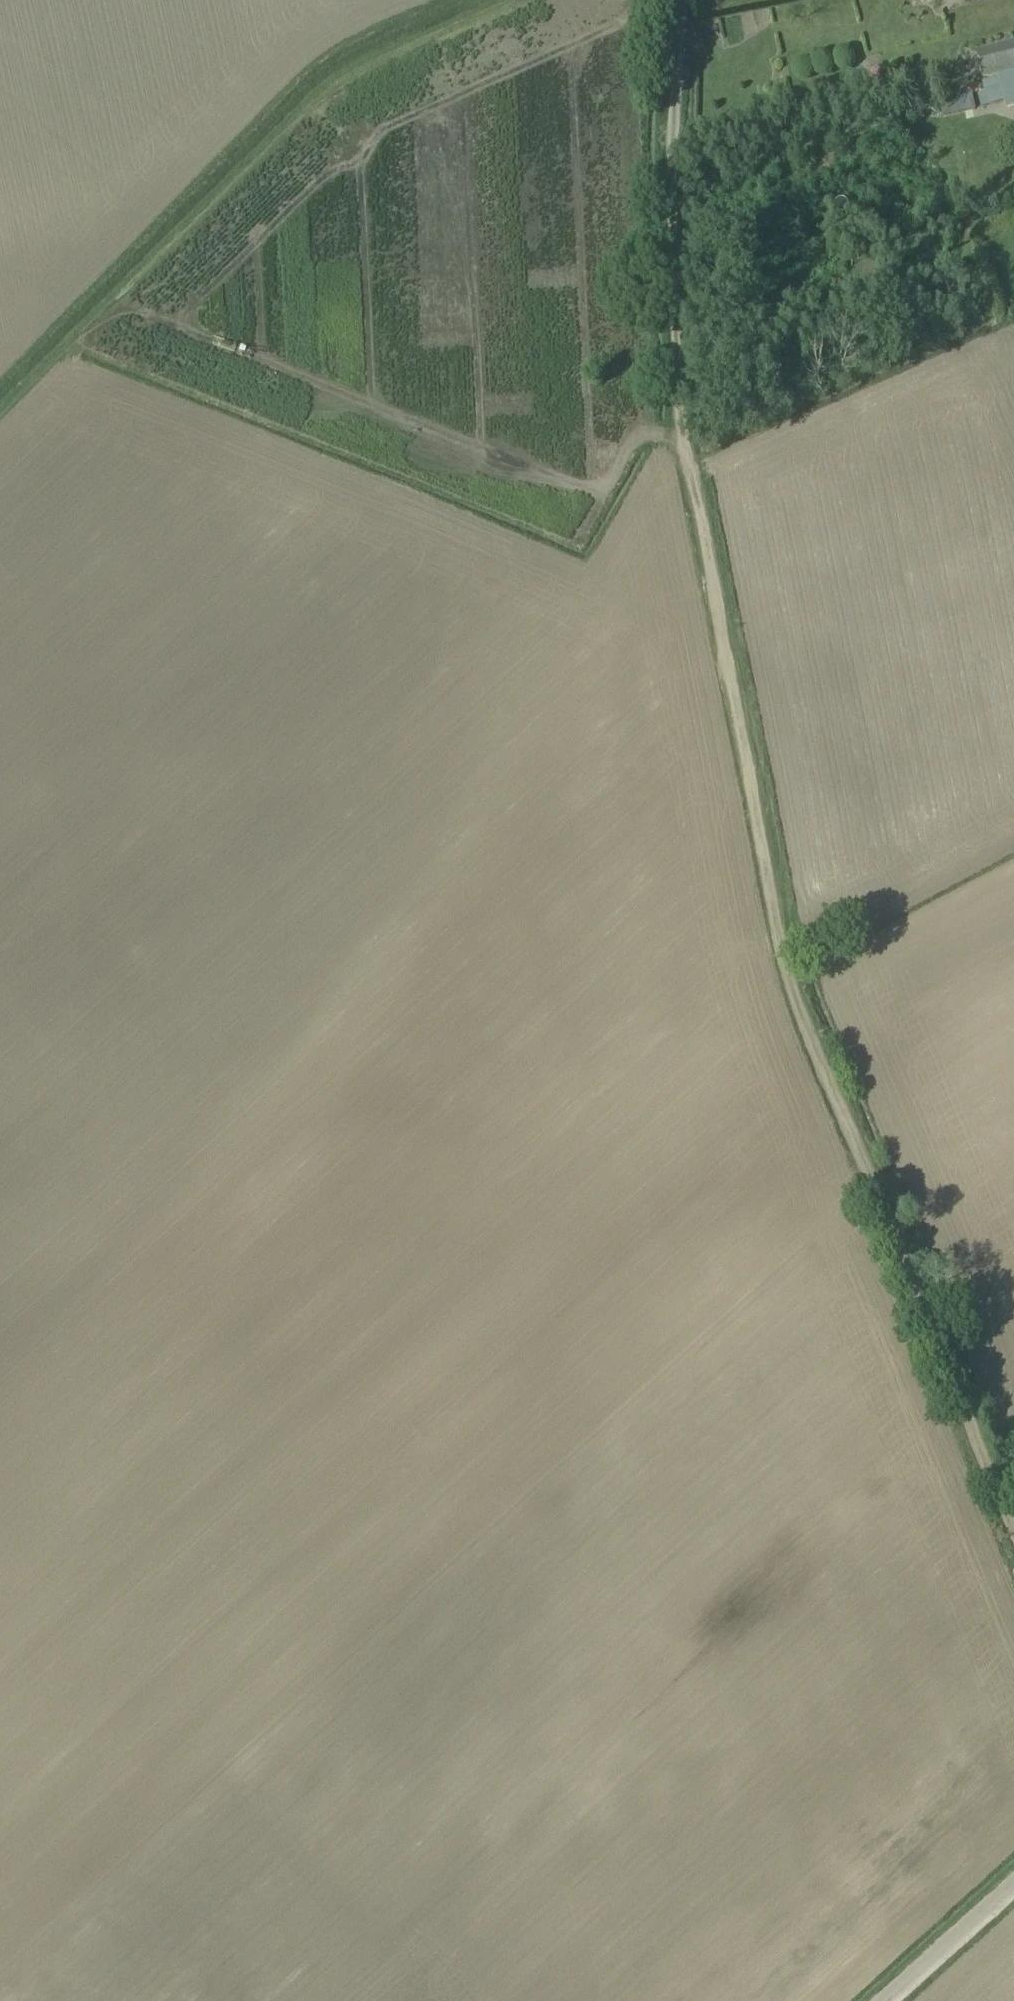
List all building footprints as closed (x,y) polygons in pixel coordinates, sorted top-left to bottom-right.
[(982,83),(1013,75),(1013,42),(975,52),(982,83)] [(982,83),(985,92),(977,94),(981,108),(1005,102),(1007,109),(1013,107),(1013,75),(982,83)] [(970,93),(939,101),(942,114),(973,106),(970,93)]
